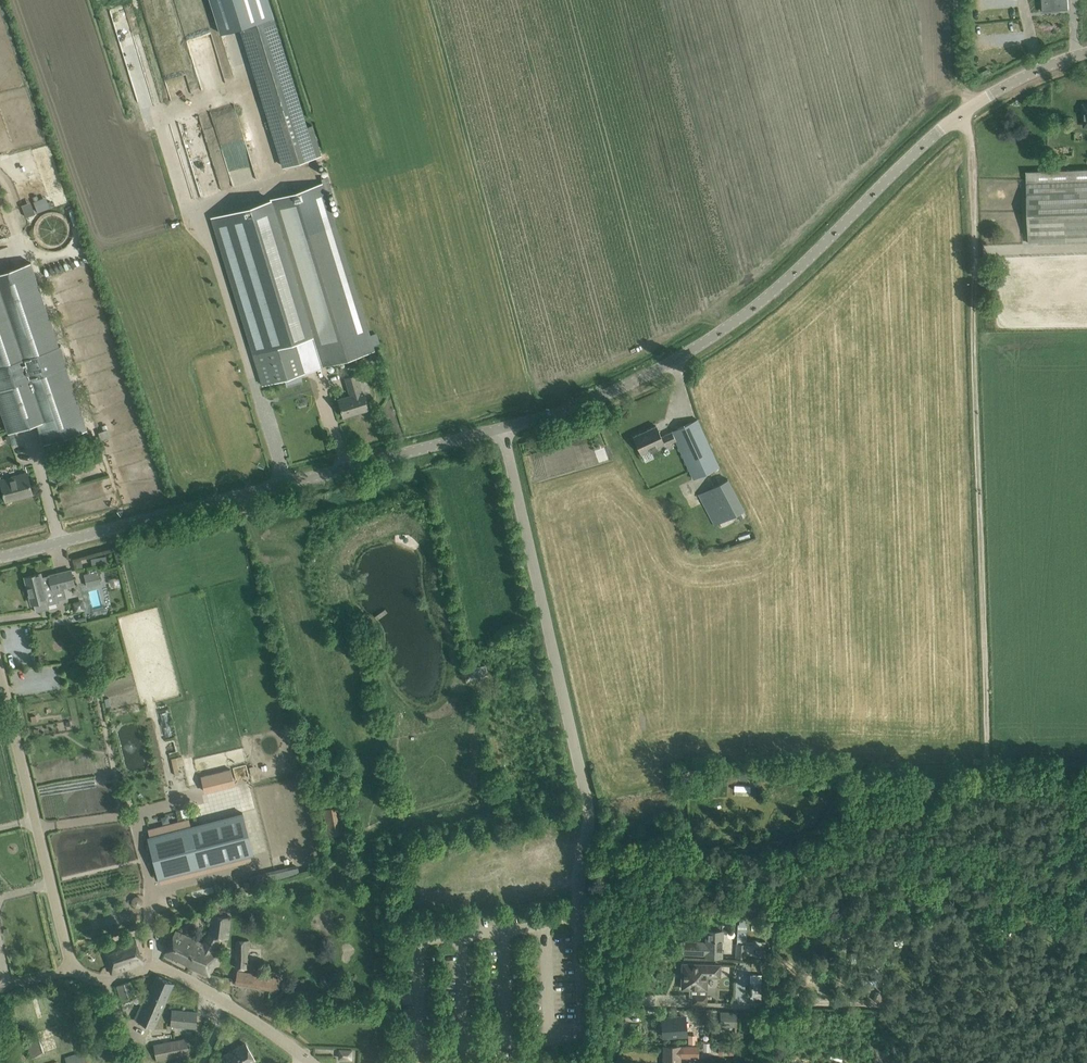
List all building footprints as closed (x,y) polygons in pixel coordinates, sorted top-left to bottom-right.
[(190,0),(178,0),(190,44),(195,43),(198,53),(204,51),(190,0)] [(270,0),(211,0),(220,33),(275,16),(273,11),(270,0)] [(1043,11),(1069,9),(1068,0),(1042,0),(1043,11)] [(280,167),(315,159),(282,17),(247,25),(280,167)] [(1027,171),(1029,244),(1086,242),(1086,169),(1027,171)] [(270,199),(212,217),(241,311),(263,384),(263,385),(374,350),(326,194),(326,193),(331,191),(328,181),(270,199)] [(24,205),(27,215),(51,207),(47,197),(24,205)] [(31,262),(0,272),(0,407),(8,432),(36,422),(43,443),(87,428),(66,366),(68,366),(60,344),(59,345),(31,262)] [(368,409),(361,383),(362,382),(360,374),(358,375),(358,374),(344,378),(347,386),(349,386),(351,394),(338,398),(341,406),(344,417),(368,409)] [(671,431),(672,431),(675,440),(676,440),(694,478),(719,467),(697,419),(671,431)] [(665,445),(675,440),(672,431),(661,436),(656,425),(633,436),(642,453),(664,443),(665,445)] [(1,480),(0,480),(6,500),(33,493),(27,472),(18,475),(19,477),(1,482),(1,480)] [(744,509),(728,478),(697,495),(714,526),(744,509)] [(106,555),(91,558),(92,564),(107,562),(106,555)] [(40,573),(25,577),(32,603),(33,603),(36,612),(50,608),(48,603),(56,601),(54,590),(74,584),(71,570),(49,575),(49,576),(41,578),(40,573)] [(98,570),(84,573),(87,586),(101,582),(98,570)] [(75,601),(77,610),(86,608),(84,598),(75,601)] [(473,666),(474,679),(490,677),(489,665),(473,666)] [(208,791),(239,784),(236,767),(204,774),(208,791)] [(734,793),(752,794),(753,784),(734,783),(734,793)] [(180,816),(191,815),(190,807),(179,808),(180,816)] [(336,807),(323,809),(328,835),(340,833),(336,807)] [(243,813),(149,837),(159,878),(254,853),(243,813)] [(288,867),(249,876),(251,885),(290,876),(288,867)] [(133,900),(133,904),(135,907),(140,907),(143,904),(143,900),(140,897),(136,897),(133,900)] [(219,957),(221,952),(215,949),(221,937),(228,938),(231,916),(210,914),(208,927),(207,935),(208,935),(204,944),(176,930),(174,935),(170,943),(165,953),(187,964),(186,965),(209,976),(214,966),(219,957)] [(738,924),(737,943),(746,944),(747,924),(738,924)] [(237,940),(236,940),(235,967),(248,968),(249,941),(246,940),(246,930),(237,930),(237,940)] [(684,941),(683,953),(706,954),(706,955),(722,956),(723,930),(707,930),(706,942),(684,941)] [(144,962),(135,938),(104,951),(112,973),(144,962)] [(745,957),(746,944),(737,943),(736,957),(745,957)] [(721,965),(694,964),(683,964),(682,988),(691,988),(691,995),(694,995),(694,1002),(707,1002),(707,977),(720,977),(721,965)] [(277,990),(279,980),(280,978),(238,971),(236,983),(277,990)] [(174,983),(157,975),(149,992),(147,992),(135,1019),(154,1027),(174,983)] [(135,994),(134,991),(130,981),(117,985),(122,1002),(128,1000),(127,996),(135,994)] [(750,982),(750,999),(761,999),(761,982),(750,982)] [(196,1012),(173,1010),(171,1025),(195,1027),(196,1012)] [(705,1020),(705,1011),(692,1011),(692,1020),(705,1020)] [(721,1012),(720,1023),(736,1024),(736,1012),(721,1012)] [(685,1016),(662,1017),(663,1036),(686,1035),(685,1016)] [(38,1032),(25,1036),(32,1057),(44,1053),(38,1032)] [(190,1052),(187,1038),(154,1045),(157,1059),(190,1052)] [(711,1042),(702,1042),(703,1051),(711,1051),(711,1042)] [(227,1062),(250,1062),(255,1060),(245,1043),(223,1056),(223,1057),(221,1058),(224,1062),(225,1062),(226,1062),(227,1062)] [(718,1043),(718,1054),(733,1054),(733,1043),(718,1043)] [(680,1056),(698,1056),(698,1046),(664,1046),(664,1062),(680,1062),(680,1056)] [(84,1051),(65,1057),(67,1062),(87,1062),(84,1051)]
